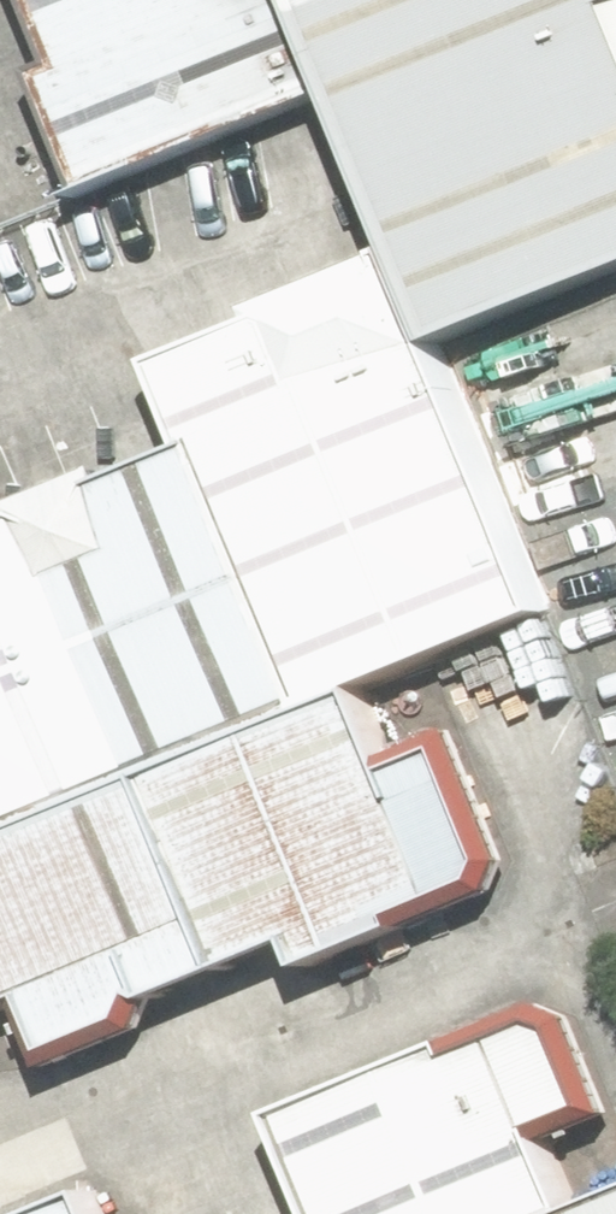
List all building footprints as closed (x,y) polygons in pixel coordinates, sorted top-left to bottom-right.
[(82,77),(271,0),(51,0),(82,77)] [(272,0),(271,0),(82,77),(122,177),(314,98),(272,0)] [(368,142),(615,43),(615,0),(310,0),(368,142)] [(444,332),(615,263),(615,43),(368,142),(444,332)] [(0,520),(0,829),(150,769),(378,676),(556,604),(413,258),(163,359),(196,441),(0,520)] [(378,676),(150,769),(229,961),(307,929),(314,944),(510,864),(455,731),(409,750),(378,676)] [(0,829),(0,1009),(51,988),(73,1042),(235,976),(229,961),(150,769),(0,829)] [(338,1213),(577,1213),(591,1208),(551,1117),(615,1089),(615,1082),(583,1005),(556,997),(293,1109),(338,1213)] [(95,1187),(31,1213),(107,1213),(95,1187)] [(591,1208),(577,1213),(615,1213),(615,1198),(591,1208)]
